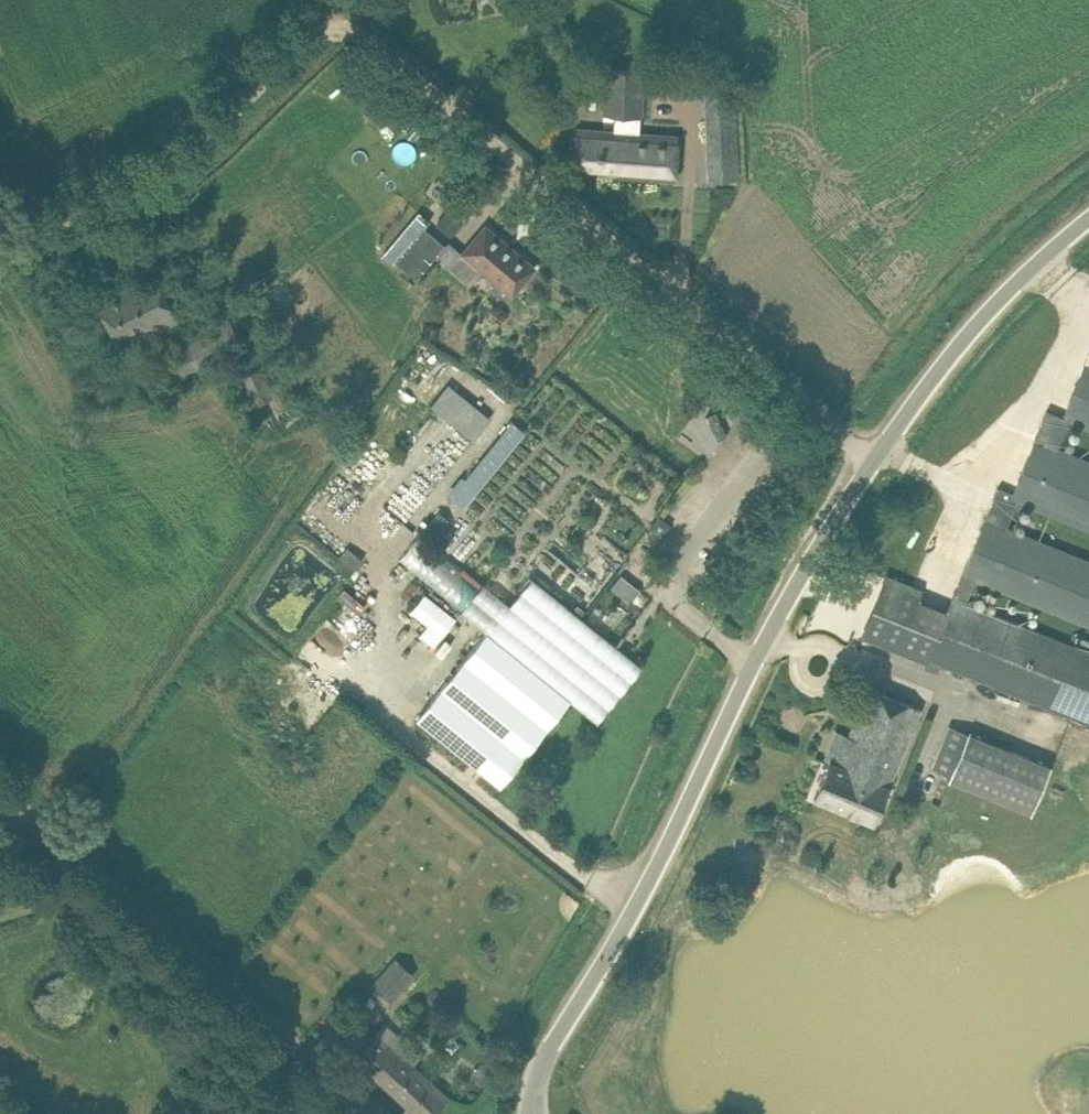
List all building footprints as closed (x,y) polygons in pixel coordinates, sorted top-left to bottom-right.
[(575,166),(619,169),(618,176),(675,180),(679,135),(638,132),(643,70),(604,67),(601,112),(613,113),(612,129),(578,126),(575,166)] [(739,177),(734,83),(704,85),(709,179),(739,177)] [(446,210),(436,223),(451,236),(462,223),(446,210)] [(430,220),(419,211),(382,255),(393,264),(396,261),(416,278),(445,243),(425,226),(430,220)] [(463,252),(512,294),(535,267),(486,225),(463,252)] [(178,319),(166,293),(156,273),(129,286),(130,290),(100,305),(116,337),(141,325),(146,335),(178,319)] [(158,352),(174,386),(245,352),(229,318),(158,352)] [(925,667),(939,672),(942,663),(1070,715),(1088,723),(1088,649),(1069,641),(1014,618),(977,603),(968,600),(976,580),(1021,598),(1088,626),(1088,560),(1032,537),(1008,527),(1018,502),(1032,507),(1033,508),(1048,514),(1088,530),(1088,458),(1072,451),(1060,446),(1071,420),(1083,425),(1088,428),(1088,354),(1064,416),(1047,409),(1013,492),(998,486),(951,600),(948,610),(927,662),(925,667)] [(297,419),(269,363),(234,380),(263,436),(297,419)] [(400,559),(488,631),(510,604),(485,583),(478,591),(416,540),(400,559)] [(363,559),(349,546),(340,557),(354,569),(363,559)] [(587,569),(604,584),(617,568),(600,554),(587,569)] [(887,574),(862,636),(883,644),(898,650),(919,599),(923,589),(887,574)] [(533,576),(510,604),(488,631),(598,720),(642,665),(533,576)] [(422,590),(414,600),(448,628),(456,618),(422,590)] [(920,706),(889,693),(868,685),(838,762),(829,758),(814,796),(875,820),(920,706)] [(970,731),(949,780),(1032,815),(1053,765),(970,731)] [(374,983),(392,999),(414,973),(397,957),(374,983)] [(421,1113),(430,1113),(447,1095),(413,1064),(421,1055),(386,1023),(373,1037),(362,1027),(346,1045),(421,1113)]
